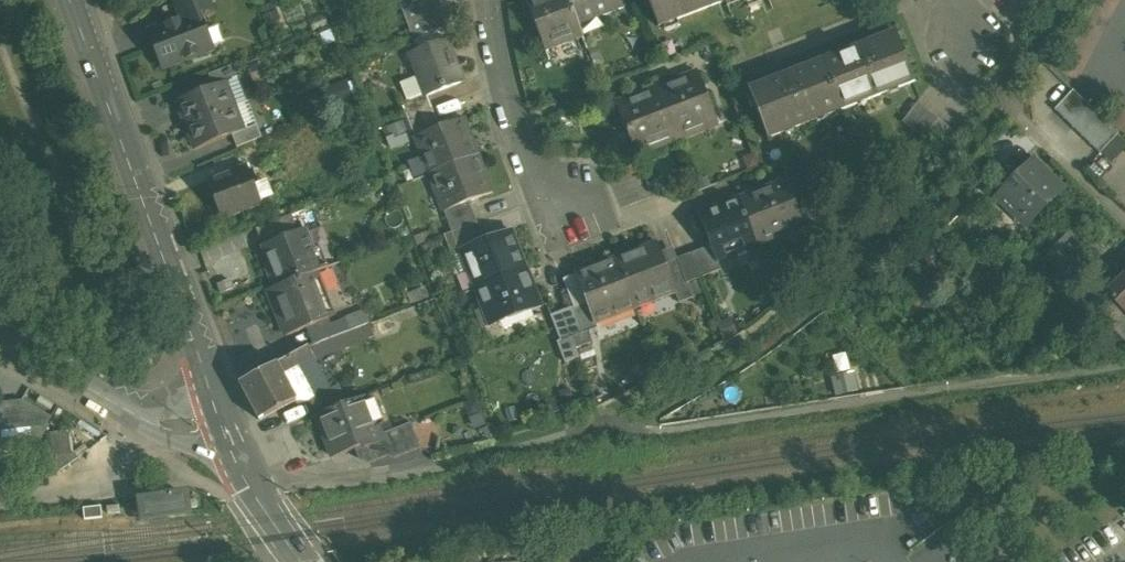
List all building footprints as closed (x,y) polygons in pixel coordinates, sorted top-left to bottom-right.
[(183,19),(199,13),(199,14),(210,9),(207,0),(175,0),(183,19)] [(409,6),(408,4),(401,7),(407,25),(436,13),(431,0),(424,0),(413,4),(409,6)] [(578,25),(568,0),(534,0),(527,3),(544,48),(581,34),(578,25)] [(578,25),(623,8),(620,0),(568,0),(578,25)] [(659,27),(728,0),(648,0),(659,27)] [(436,13),(407,25),(412,38),(448,27),(442,11),(436,13)] [(183,19),(149,32),(163,69),(207,52),(201,37),(205,29),(199,14),(199,13),(183,19)] [(878,44),(841,59),(839,54),(821,61),(840,111),(914,82),(895,33),(876,40),(878,44)] [(447,41),(410,56),(425,95),(426,96),(427,96),(463,82),(447,41)] [(805,73),(768,87),(766,82),(748,89),(767,139),(840,111),(821,61),(803,68),(805,73)] [(232,65),(208,75),(213,87),(225,82),(237,78),(232,65)] [(698,73),(657,90),(674,133),(715,117),(698,73)] [(213,87),(176,102),(185,126),(235,107),(225,82),(213,87)] [(657,90),(616,105),(635,155),(676,139),(674,133),(657,90)] [(1117,135),(1072,91),(1053,111),(1099,155),(1117,135)] [(425,95),(402,104),(407,118),(432,108),(427,96),(426,96),(425,95)] [(938,119),(917,103),(902,122),(922,138),(938,119)] [(235,107),(185,126),(195,150),(232,136),(244,131),(235,107)] [(432,108),(407,118),(413,133),(428,127),(430,132),(440,128),(432,108)] [(430,132),(414,138),(422,157),(426,155),(433,173),(478,156),(464,119),(440,128),(430,132)] [(958,135),(938,119),(922,138),(943,155),(958,135)] [(244,131),(232,136),(237,148),(262,138),(257,126),(244,131)] [(478,156),(433,173),(440,192),(436,193),(443,212),(469,202),(493,193),(478,156)] [(1063,190),(1033,161),(996,198),(1026,227),(1063,190)] [(248,167),(207,182),(222,219),(262,204),(248,167)] [(785,182),(739,199),(755,239),(800,221),(785,182)] [(739,199),(698,215),(710,246),(716,260),(717,260),(729,255),(727,251),(755,240),(755,239),(739,199)] [(469,202),(444,212),(452,232),(477,223),(469,202)] [(291,216),(262,227),(269,244),(298,233),(291,216)] [(477,223),(452,232),(459,253),(462,252),(461,251),(485,242),(477,223)] [(269,244),(263,247),(271,267),(266,269),(274,289),(316,272),(309,253),(314,251),(306,230),(298,233),(269,244)] [(485,242),(461,251),(462,252),(476,289),(523,271),(526,270),(511,232),(485,242)] [(665,263),(657,243),(616,259),(632,301),(648,295),(651,302),(674,293),(676,292),(665,263)] [(710,246),(689,254),(699,279),(721,270),(717,260),(716,260),(710,246)] [(689,254),(677,258),(687,283),(699,279),(689,254)] [(687,283),(677,258),(665,263),(676,292),(674,293),(678,303),(693,298),(687,283)] [(616,259),(575,274),(586,304),(594,324),(595,323),(635,308),(632,301),(616,259)] [(523,271),(476,289),(484,310),(491,307),(497,324),(541,308),(533,289),(530,290),(523,271)] [(274,289),(268,291),(286,336),(328,319),(320,299),(326,296),(316,272),(274,289)] [(1107,294),(1124,312),(1124,311),(1124,276),(1107,294)] [(1124,312),(1107,294),(1091,309),(1109,327),(1124,312)] [(594,324),(586,304),(574,309),(583,333),(597,328),(595,323),(594,324)] [(574,309),(552,317),(562,341),(572,337),(583,333),(574,309)] [(364,312),(315,332),(319,342),(348,330),(369,322),(364,312)] [(1124,312),(1109,327),(1124,342),(1124,312)] [(319,342),(308,347),(314,358),(316,362),(354,345),(348,330),(319,342)] [(562,341),(558,343),(565,362),(579,356),(572,337),(562,341)] [(308,347),(239,383),(259,420),(296,401),(282,374),(296,367),(314,358),(308,347)] [(845,352),(834,355),(840,373),(851,370),(845,352)] [(314,358),(296,367),(315,398),(331,389),(316,362),(314,358)] [(837,394),(858,389),(854,371),(833,376),(837,394)] [(365,397),(316,416),(318,422),(327,445),(332,458),(362,447),(363,450),(383,442),(380,435),(365,397)] [(0,403),(0,420),(0,424),(1,431),(47,426),(52,417),(22,401),(0,403)] [(410,423),(380,435),(383,442),(363,450),(369,464),(387,457),(393,459),(420,449),(410,423)] [(68,430),(48,432),(51,453),(71,451),(68,430)] [(172,497),(171,493),(141,498),(144,519),(183,512),(186,506),(184,495),(172,497)] [(120,507),(107,509),(108,516),(121,514),(120,507)]
